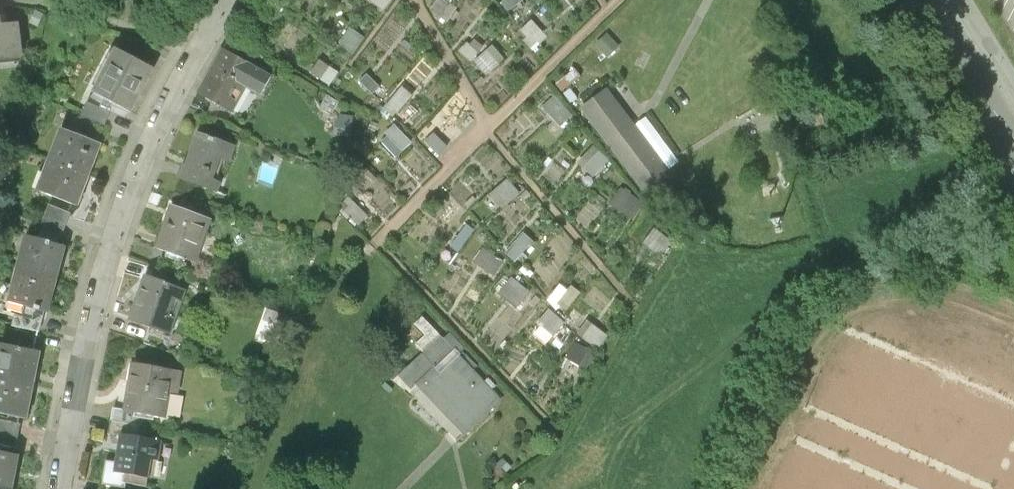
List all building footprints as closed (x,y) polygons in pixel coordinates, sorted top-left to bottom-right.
[(385,9),(392,0),(374,0),(385,9)] [(459,0),(437,0),(431,8),(445,18),(459,0)] [(523,0),(504,0),(509,9),(523,0)] [(26,61),(23,23),(5,24),(5,16),(0,17),(0,63),(26,61)] [(521,29),(537,45),(548,34),(533,18),(521,29)] [(273,90),(285,68),(236,41),(211,86),(244,105),(257,82),(273,90)] [(475,59),(488,73),(507,56),(494,42),(475,59)] [(132,47),(108,91),(150,115),(175,70),(132,47)] [(322,57),(313,70),(332,83),(341,70),(322,57)] [(402,83),(390,104),(402,111),(413,90),(402,83)] [(606,92),(583,109),(651,199),(674,181),(606,92)] [(564,121),(572,112),(554,96),(546,105),(564,121)] [(424,140),(445,153),(460,128),(439,116),(424,140)] [(396,121),(381,137),(398,154),(414,139),(396,121)] [(73,126),(61,157),(105,175),(118,144),(73,126)] [(244,142),(211,128),(193,175),(226,188),(230,179),(223,175),(231,155),(238,157),(244,142)] [(595,144),(580,160),(595,174),(610,159),(595,144)] [(61,157),(48,188),(93,206),(105,175),(61,157)] [(510,177),(491,190),(502,206),(522,193),(510,177)] [(621,187),(611,202),(634,217),(644,202),(621,187)] [(223,214),(186,200),(169,245),(206,259),(223,214)] [(41,227),(64,235),(73,209),(50,201),(41,227)] [(665,254),(674,240),(655,227),(646,241),(665,254)] [(518,259),(534,238),(523,230),(507,251),(518,259)] [(37,233),(28,268),(75,280),(84,246),(37,233)] [(473,259),(496,275),(506,260),(484,244),(473,259)] [(28,268),(19,303),(65,315),(75,280),(28,268)] [(159,271),(143,317),(179,330),(195,284),(159,271)] [(500,290),(518,306),(532,290),(514,274),(500,290)] [(548,297),(567,311),(581,292),(562,278),(548,297)] [(555,334),(568,320),(551,305),(538,319),(555,334)] [(592,322),(583,333),(598,345),(607,334),(592,322)] [(450,330),(400,376),(411,389),(416,384),(464,436),(503,401),(462,355),(468,350),(450,330)] [(10,339),(3,373),(50,383),(57,349),(10,339)] [(586,368),(596,354),(577,340),(566,354),(586,368)] [(146,358),(137,407),(161,411),(176,414),(181,387),(190,388),(194,367),(146,358)] [(0,385),(0,408),(43,417),(50,383),(3,373),(0,385)] [(124,405),(122,416),(159,423),(161,411),(137,407),(124,405)] [(120,427),(132,429),(156,434),(159,423),(122,416),(120,427)] [(19,419),(0,417),(0,441),(16,443),(19,419)] [(156,434),(132,429),(124,470),(157,476),(162,452),(169,453),(172,437),(156,434)] [(26,488),(30,488),(37,457),(0,448),(0,483),(26,488)]
